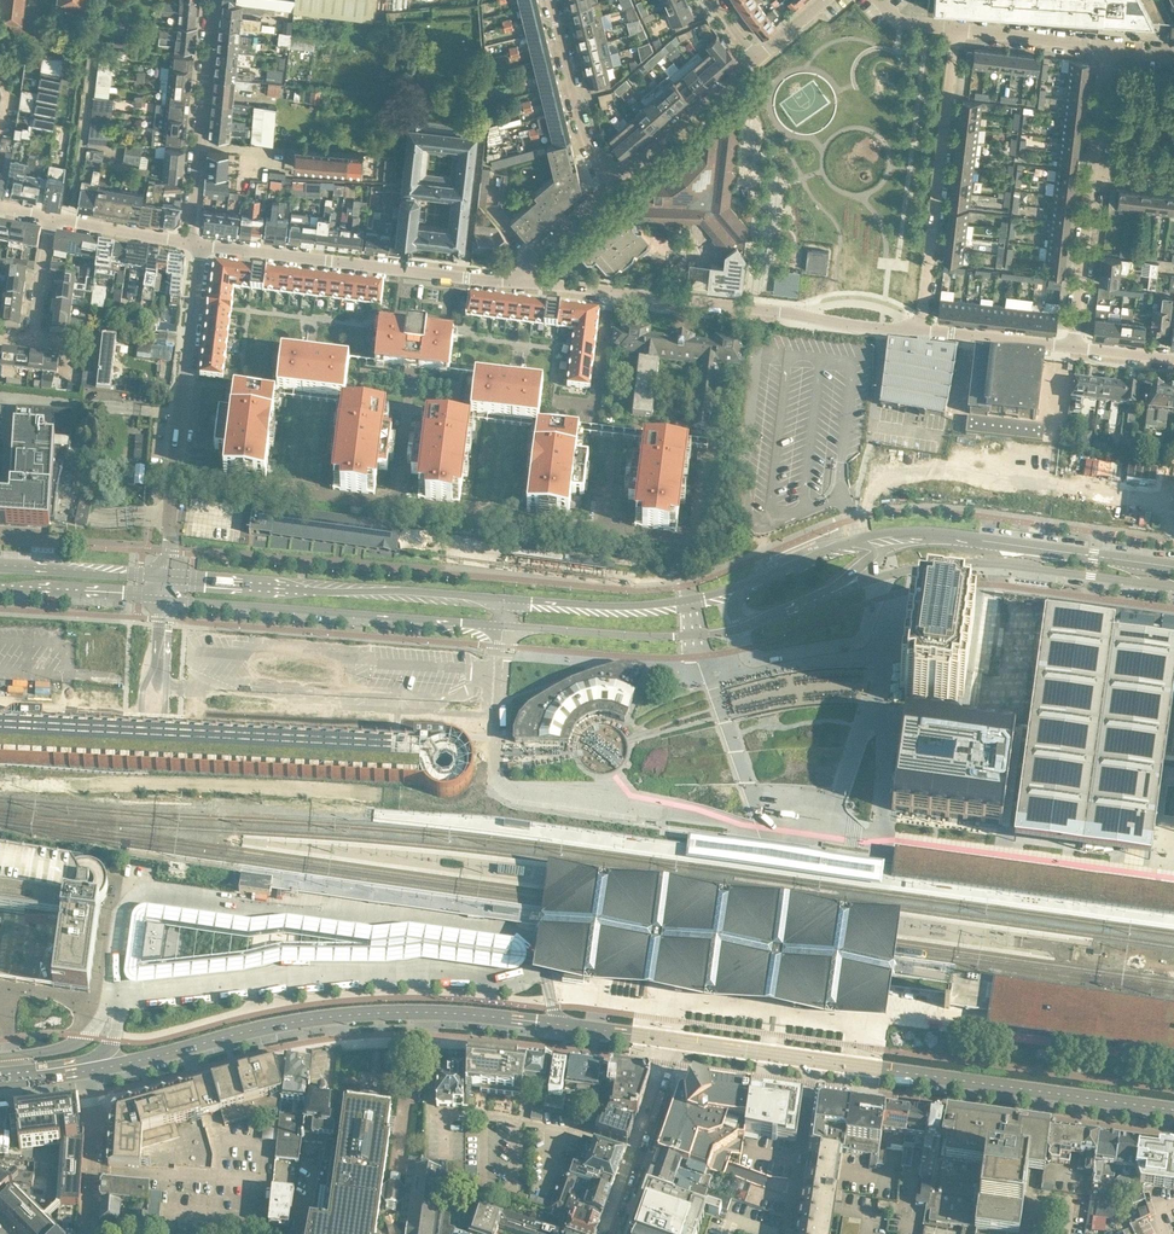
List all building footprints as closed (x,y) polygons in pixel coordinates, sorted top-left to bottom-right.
[(22,18),(24,0),(0,0),(0,15),(22,18)] [(161,7),(178,9),(199,11),(200,0),(179,0),(179,3),(161,1),(161,7)] [(222,1),(276,7),(373,19),(375,0),(223,0),(222,1)] [(597,0),(568,0),(570,8),(598,2),(597,0)] [(647,6),(644,0),(641,0),(636,2),(639,9),(647,6)] [(666,12),(687,2),(686,0),(661,0),(666,12)] [(743,12),(757,3),(760,0),(735,0),(735,1),(743,12)] [(794,0),(792,0),(788,3),(794,10),(799,6),(794,0)] [(927,9),(950,11),(951,8),(1097,25),(1098,17),(1100,2),(1079,0),(928,0),(927,9)] [(1166,7),(1162,0),(1079,0),(1100,2),(1098,17),(1167,21),(1168,14),(1169,13),(1166,7)] [(1173,3),(1166,7),(1169,13),(1168,14),(1167,21),(1171,21),(1169,37),(1173,38),(1173,0),(1173,3)] [(222,1),(221,11),(242,13),(242,10),(264,12),(264,11),(276,12),(276,7),(222,1)] [(599,1),(598,2),(570,8),(573,21),(601,14),(602,14),(599,1)] [(687,2),(666,12),(671,24),(673,24),(676,30),(689,24),(686,18),(693,15),(687,2)] [(743,12),(752,25),(766,14),(757,3),(743,12)] [(538,4),(521,8),(525,21),(542,17),(538,4)] [(634,4),(627,8),(629,21),(640,18),(634,4)] [(639,9),(643,16),(650,13),(647,6),(639,9)] [(161,7),(160,14),(178,16),(177,21),(197,23),(199,11),(178,9),(161,7)] [(766,14),(752,25),(763,37),(776,25),(771,20),(777,15),(772,9),(771,10),(768,13),(766,14)] [(221,14),(220,26),(257,30),(260,30),(262,18),(242,16),(242,13),(221,11),(221,14)] [(576,34),(604,27),(601,14),(573,21),(576,34)] [(320,16),(319,23),(326,24),(327,16),(320,16)] [(542,17),(525,21),(528,35),(545,30),(542,17)] [(281,19),(279,32),(291,34),(293,21),(281,19)] [(115,20),(114,32),(127,33),(128,21),(115,20)] [(703,30),(712,27),(707,20),(700,24),(703,30)] [(634,25),(637,32),(645,29),(641,21),(634,25)] [(159,28),(159,35),(196,38),(197,26),(177,24),(177,29),(159,28)] [(504,26),(500,27),(501,33),(514,30),(512,24),(504,26)] [(257,30),(220,26),(219,38),(256,42),(257,30)] [(576,34),(579,46),(607,40),(604,27),(576,34)] [(694,34),(691,28),(684,31),(687,37),(694,34)] [(640,39),(648,36),(645,29),(637,32),(640,39)] [(545,30),(528,35),(531,48),(548,44),(545,30)] [(677,33),(671,39),(676,45),(681,40),(687,37),(684,31),(677,33)] [(278,44),(287,45),(290,46),(291,34),(279,32),(278,44)] [(116,33),(115,46),(130,47),(131,34),(116,33)] [(291,34),(290,46),(290,47),(314,50),(315,36),(291,34)] [(196,38),(159,35),(158,42),(175,44),(175,49),(195,50),(196,38)] [(707,43),(712,48),(726,65),(737,56),(728,45),(727,46),(722,40),(717,35),(707,43)] [(658,36),(653,39),(656,47),(661,43),(658,36)] [(249,47),(260,48),(261,42),(256,42),(219,38),(218,45),(218,49),(248,53),(249,47)] [(671,39),(662,47),(666,53),(676,45),(671,39)] [(607,40),(579,46),(582,59),(610,52),(607,40)] [(654,50),(650,41),(643,44),(638,45),(641,61),(654,50)] [(698,51),(717,73),(726,65),(712,48),(707,43),(698,51)] [(548,44),(531,48),(534,62),(551,58),(548,44)] [(99,57),(99,59),(116,61),(119,61),(120,58),(126,59),(127,50),(124,50),(124,49),(112,48),(111,57),(99,57)] [(972,67),(985,69),(987,50),(974,48),(974,51),(972,67)] [(216,62),(237,64),(250,65),(251,60),(254,60),(255,54),(248,53),(218,49),(217,58),(216,62)] [(658,50),(652,55),(657,61),(663,56),(658,50)] [(964,66),(972,67),(974,51),(966,50),(964,66)] [(1001,51),(987,50),(985,69),(998,70),(1001,51)] [(688,59),(707,81),(717,73),(698,51),(688,59)] [(998,70),(1012,72),(1014,53),(1001,51),(998,70)] [(585,72),(606,67),(613,65),(610,52),(582,59),(585,72)] [(1027,54),(1014,53),(1012,72),(1025,73),(1027,54)] [(194,56),(172,54),(170,66),(192,68),(193,60),(194,60),(194,56)] [(1038,75),(1040,56),(1027,54),(1025,73),(1038,75)] [(652,55),(646,61),(651,66),(657,61),(652,55)] [(14,134),(14,135),(31,137),(33,125),(55,129),(61,83),(63,71),(64,56),(43,56),(38,90),(25,88),(24,95),(37,97),(35,110),(31,109),(28,127),(16,125),(14,134)] [(551,58),(534,62),(538,76),(555,71),(551,58)] [(116,61),(99,59),(97,72),(112,74),(112,73),(115,73),(116,61)] [(631,69),(639,63),(635,59),(629,61),(631,69)] [(688,59),(679,67),(698,89),(707,81),(688,59)] [(1068,73),(1087,75),(1089,62),(1069,59),(1068,73)] [(216,62),(215,76),(236,78),(236,76),(252,77),(253,71),(250,70),(250,65),(237,64),(216,62)] [(192,68),(170,66),(169,79),(192,81),(192,77),(191,77),(192,68)] [(640,66),(634,72),(639,77),(645,72),(640,66)] [(284,69),(279,69),(268,67),(267,79),(283,80),(284,69)] [(606,67),(585,72),(588,85),(595,83),(597,90),(611,87),(606,67)] [(670,75),(689,97),(698,89),(679,67),(670,75)] [(381,68),(380,78),(387,79),(388,69),(381,68)] [(63,71),(61,83),(69,84),(71,72),(63,71)] [(555,71),(538,76),(541,89),(558,85),(555,71)] [(97,72),(96,84),(110,86),(110,85),(111,85),(112,74),(97,72)] [(634,72),(628,77),(633,82),(639,77),(634,72)] [(1086,88),(1087,75),(1068,73),(1066,86),(1086,88)] [(688,98),(689,97),(670,75),(669,74),(659,82),(678,104),(687,96),(688,98)] [(215,76),(213,95),(234,97),(235,86),(257,88),(258,81),(236,78),(215,76)] [(169,79),(168,91),(190,94),(191,85),(192,81),(169,79)] [(626,79),(620,84),(625,89),(631,84),(626,79)] [(268,82),(267,94),(280,95),(281,83),(268,82)] [(669,112),(678,104),(659,82),(650,90),(669,112)] [(109,98),(110,86),(96,84),(94,96),(109,98)] [(620,84),(614,89),(619,95),(625,89),(620,84)] [(558,85),(541,89),(544,103),(561,99),(558,85)] [(1065,99),(1084,101),(1086,88),(1066,86),(1065,99)] [(312,88),(310,103),(319,104),(320,89),(312,88)] [(614,98),(612,90),(598,94),(600,101),(607,99),(614,98)] [(660,120),(669,112),(650,90),(641,98),(660,120)] [(162,97),(161,103),(189,106),(190,101),(189,101),(190,94),(168,91),(167,97),(162,97)] [(211,112),(232,114),(233,110),(246,112),(247,103),(233,102),(234,97),(213,95),(211,112)] [(94,96),(93,108),(108,110),(112,110),(114,98),(109,98),(94,96)] [(1039,96),(1038,103),(1044,104),(1044,102),(1052,103),(1052,97),(1045,96),(1039,96)] [(641,98),(631,106),(652,129),(651,128),(660,120),(641,98)] [(561,99),(544,103),(548,116),(565,112),(561,99)] [(609,107),(607,99),(600,101),(600,103),(601,108),(609,107)] [(961,113),(980,115),(982,102),(963,99),(961,113)] [(1082,114),(1084,101),(1065,99),(1063,112),(1082,114)] [(156,103),(155,115),(187,118),(188,109),(189,109),(189,106),(161,103),(156,102),(156,103)] [(255,106),(251,143),(273,144),(276,107),(255,106)] [(642,138),(652,129),(631,106),(636,112),(637,113),(628,121),(642,138)] [(91,121),(104,122),(106,122),(108,110),(93,108),(91,121)] [(395,203),(394,212),(399,213),(396,232),(394,232),(394,235),(391,235),(388,252),(400,253),(401,248),(402,247),(408,248),(409,249),(410,249),(409,247),(409,245),(410,245),(411,245),(412,245),(412,244),(413,244),(413,243),(412,243),(412,242),(415,243),(416,243),(416,242),(454,246),(453,252),(462,253),(463,248),(463,247),(465,248),(473,179),(478,134),(479,127),(426,120),(427,116),(425,112),(422,109),(417,109),(413,111),(411,114),(409,125),(403,178),(397,178),(397,183),(396,183),(396,188),(393,188),(392,191),(391,202),(395,203)] [(741,109),(740,116),(749,117),(750,110),(741,109)] [(211,119),(210,124),(245,127),(246,127),(246,122),(232,121),(232,114),(211,112),(211,115),(211,119)] [(541,127),(538,128),(539,133),(551,130),(568,126),(565,112),(548,116),(539,118),(541,127)] [(1062,125),(1081,127),(1082,114),(1063,112),(1062,125)] [(980,115),(961,113),(960,126),(979,128),(980,115)] [(154,120),(153,127),(187,130),(187,126),(187,118),(155,115),(154,120)] [(624,116),(614,124),(619,129),(633,146),(642,138),(628,121),(624,116)] [(490,127),(488,146),(503,142),(499,129),(522,123),(521,118),(490,127)] [(91,121),(88,143),(109,144),(110,135),(102,134),(104,122),(91,121)] [(248,135),(249,127),(246,127),(245,127),(210,124),(209,137),(230,139),(230,133),(248,135)] [(747,236),(745,234),(747,232),(748,227),(740,218),(737,217),(738,216),(729,205),(731,191),(729,188),(734,174),(731,170),(732,163),(736,161),(734,146),(735,143),(738,141),(738,138),(736,126),(723,124),(719,127),(718,136),(707,135),(704,138),(702,149),(697,154),(697,156),(687,156),(670,171),(669,179),(666,179),(663,182),(653,182),(644,189),(647,195),(643,198),(641,199),(638,202),(631,202),(623,211),(622,211),(623,213),(618,215),(607,224),(608,226),(603,228),(592,237),(593,239),(588,241),(578,250),(579,253),(587,263),(593,263),(596,260),(606,272),(613,273),(620,267),(622,268),(633,259),(635,255),(637,255),(647,246),(650,241),(641,231),(638,231),(638,221),(641,219),(642,221),(656,221),(659,220),(659,221),(673,222),(676,220),(677,222),(691,222),(694,218),(702,219),(702,221),(714,235),(713,239),(723,250),(720,264),(711,263),(711,266),(709,279),(712,286),(733,289),(741,286),(743,270),(745,256),(743,254),(745,253),(747,236)] [(1079,140),(1081,127),(1062,125),(1060,138),(1079,140)] [(568,126),(551,130),(554,143),(555,143),(570,139),(571,139),(568,126)] [(979,128),(960,126),(958,139),(977,141),(979,128)] [(185,143),(186,134),(187,134),(187,130),(153,127),(151,144),(165,144),(166,141),(185,143)] [(538,128),(519,132),(521,138),(530,135),(539,133),(538,128)] [(619,129),(609,138),(614,144),(613,144),(622,155),(633,146),(619,129)] [(14,138),(2,136),(0,145),(0,149),(6,150),(13,150),(14,138)] [(4,194),(9,195),(11,196),(11,195),(20,197),(20,198),(21,198),(23,186),(22,185),(24,172),(25,173),(27,162),(20,161),(24,138),(16,137),(14,138),(13,150),(12,159),(10,174),(9,175),(4,194)] [(1059,151),(1078,154),(1079,140),(1060,138),(1059,151)] [(582,187),(570,139),(555,143),(547,145),(555,174),(554,174),(574,195),(582,187)] [(977,141),(958,139),(956,152),(976,154),(977,141)] [(126,144),(125,153),(142,154),(143,144),(126,144)] [(155,155),(155,161),(164,161),(182,163),(182,159),(184,160),(185,147),(175,147),(175,148),(165,147),(164,156),(155,155)] [(295,148),(294,166),(347,171),(349,152),(295,148)] [(4,194),(9,175),(10,174),(12,159),(13,150),(6,150),(3,173),(0,172),(0,193),(4,194)] [(102,161),(102,160),(103,152),(92,150),(90,159),(102,161)] [(208,151),(207,162),(228,164),(229,153),(208,151)] [(1076,167),(1078,154),(1059,151),(1057,164),(1076,167)] [(23,186),(21,198),(26,199),(26,198),(36,200),(37,199),(41,175),(33,174),(37,153),(29,152),(27,162),(25,173),(24,172),(22,185),(23,186)] [(349,152),(347,171),(362,172),(364,154),(364,153),(349,152)] [(487,155),(487,161),(491,160),(494,159),(497,158),(500,157),(499,152),(487,155)] [(976,154),(956,152),(955,165),(974,167),(976,154)] [(140,164),(142,154),(125,153),(123,161),(140,164)] [(182,163),(164,161),(162,180),(173,179),(173,177),(182,178),(183,167),(181,167),(182,163)] [(207,162),(205,174),(227,176),(228,164),(207,162)] [(43,200),(42,201),(61,205),(65,174),(66,166),(50,163),(47,177),(43,200)] [(974,167),(955,165),(953,178),(972,180),(974,167)] [(489,178),(490,168),(482,167),(481,177),(489,178)] [(1076,170),(1057,168),(1055,181),(1074,183),(1076,170)] [(82,180),(77,208),(94,212),(100,178),(101,170),(95,169),(92,182),(82,180)] [(537,195),(554,212),(574,195),(554,174),(534,192),(537,195)] [(41,175),(37,199),(43,200),(47,177),(41,175)] [(205,176),(204,190),(212,190),(228,192),(229,178),(205,176)] [(100,178),(94,212),(105,213),(110,187),(111,180),(100,178)] [(972,180),(953,178),(952,191),(971,194),(972,180)] [(293,185),(292,187),(305,188),(306,180),(293,179),(293,185)] [(305,188),(305,190),(321,191),(321,187),(321,180),(306,180),(305,188)] [(143,201),(139,219),(149,221),(156,183),(156,181),(150,181),(147,202),(143,201)] [(165,182),(164,194),(169,195),(170,191),(182,191),(183,181),(182,181),(165,182)] [(257,186),(256,192),(261,193),(261,190),(267,191),(268,183),(257,181),(257,186)] [(1053,194),(1073,196),(1074,183),(1055,181),(1053,194)] [(384,182),(383,190),(392,191),(393,188),(396,188),(396,183),(384,182)] [(156,183),(149,221),(159,223),(162,204),(158,203),(162,183),(156,183)] [(334,188),(333,193),(344,194),(345,184),(334,183),(334,188)] [(355,195),(356,184),(345,183),(345,184),(344,194),(355,195)] [(110,187),(105,213),(117,215),(121,189),(110,187)] [(121,189),(117,215),(128,217),(132,191),(121,189)] [(1132,190),(1119,189),(1117,208),(1130,210),(1132,190)] [(1146,192),(1132,190),(1130,210),(1143,211),(1146,192)] [(139,219),(143,201),(142,201),(143,193),(132,191),(128,217),(139,219)] [(969,207),(971,194),(952,191),(950,204),(969,207)] [(1159,194),(1146,192),(1143,211),(1156,213),(1159,194)] [(1052,207),(1071,210),(1073,196),(1053,194),(1052,207)] [(1172,195),(1159,194),(1156,213),(1169,214),(1172,195)] [(557,215),(554,212),(537,195),(511,218),(529,239),(557,215)] [(242,215),(240,234),(247,235),(251,235),(255,200),(250,199),(248,215),(242,215)] [(354,215),(350,247),(362,249),(364,230),(358,229),(361,199),(354,199),(353,208),(353,215),(354,215)] [(255,200),(251,235),(254,236),(260,237),(262,237),(264,217),(258,217),(260,200),(255,200)] [(267,216),(264,237),(275,238),(279,200),(273,200),(271,216),(267,216)] [(279,200),(275,238),(286,240),(289,218),(283,218),(285,201),(279,200)] [(162,204),(159,223),(173,225),(179,220),(181,205),(169,203),(162,203),(162,204)] [(318,216),(315,243),(327,245),(331,212),(331,206),(325,205),(323,216),(318,216)] [(1050,220),(1070,223),(1071,210),(1052,207),(1050,220)] [(353,215),(353,208),(347,208),(346,218),(342,218),(341,226),(339,246),(350,247),(354,215),(353,215)] [(950,208),(948,221),(967,223),(969,210),(950,208)] [(202,209),(200,225),(204,230),(212,231),(215,210),(202,209)] [(215,210),(212,231),(225,232),(227,212),(215,210)] [(381,211),(381,218),(377,250),(388,252),(391,235),(391,233),(384,232),(386,211),(381,211)] [(227,212),(225,232),(237,234),(240,214),(227,212)] [(331,212),(327,245),(339,246),(341,226),(335,225),(336,213),(331,212)] [(288,240),(300,241),(304,214),(292,213),(288,240)] [(300,241),(315,243),(318,216),(304,214),(300,241)] [(367,230),(364,249),(377,250),(381,218),(373,217),(372,226),(367,225),(367,230)] [(1049,234),(1068,236),(1070,223),(1050,220),(1049,234)] [(948,221),(946,234),(966,237),(967,223),(948,221)] [(476,222),(473,249),(498,252),(510,241),(496,225),(476,222)] [(14,225),(0,223),(0,242),(10,244),(14,225)] [(10,244),(9,249),(23,252),(24,246),(28,228),(14,225),(10,244)] [(24,246),(38,249),(41,231),(28,228),(24,246)] [(55,243),(53,252),(67,255),(71,237),(57,234),(55,243)] [(946,234),(945,248),(964,250),(966,237),(946,234)] [(1047,247),(1066,249),(1068,236),(1049,234),(1047,247)] [(71,237),(67,255),(81,258),(85,239),(71,237)] [(85,239),(81,258),(91,260),(89,269),(88,269),(87,279),(94,280),(95,277),(96,266),(97,261),(99,242),(85,239)] [(96,266),(95,277),(110,279),(115,245),(99,242),(97,261),(96,266)] [(115,245),(110,279),(114,279),(115,274),(118,274),(116,284),(124,285),(126,270),(128,248),(115,245)] [(147,274),(150,252),(149,251),(148,250),(145,250),(143,250),(137,249),(136,248),(132,247),(131,248),(129,248),(128,248),(126,270),(132,271),(128,300),(133,301),(133,297),(138,298),(141,273),(147,274)] [(1046,260),(1065,262),(1066,249),(1047,247),(1046,260)] [(963,263),(964,250),(945,248),(943,261),(963,263)] [(826,272),(826,271),(829,252),(808,249),(805,270),(826,272)] [(147,274),(143,300),(154,301),(155,293),(160,253),(159,253),(150,251),(150,252),(147,274)] [(170,255),(160,253),(155,293),(164,294),(167,279),(170,255)] [(167,279),(173,280),(183,280),(185,260),(186,260),(183,256),(182,256),(170,255),(167,279)] [(1102,256),(1101,269),(1127,272),(1127,270),(1128,270),(1129,262),(1128,262),(1129,259),(1102,256)] [(1065,262),(1046,260),(1044,273),(1063,275),(1065,262)] [(214,262),(211,289),(234,292),(234,288),(241,289),(244,266),(239,265),(228,264),(214,262)] [(1151,262),(1149,275),(1157,276),(1157,273),(1158,263),(1151,262)] [(65,265),(52,263),(51,263),(51,270),(64,272),(65,265)] [(244,266),(241,289),(254,290),(256,267),(244,266)] [(256,267),(254,290),(266,292),(269,269),(256,267)] [(8,269),(6,283),(25,285),(27,271),(8,269)] [(269,269),(266,292),(279,294),(282,271),(269,269)] [(1127,272),(1101,269),(1099,282),(1118,284),(1120,272),(1127,272)] [(800,273),(776,270),(773,294),(797,297),(800,273)] [(282,271),(279,294),(292,295),(295,272),(282,271)] [(295,272),(292,295),(305,297),(307,274),(295,272)] [(307,274),(305,297),(317,298),(320,275),(307,274)] [(75,285),(76,277),(57,275),(55,289),(85,293),(86,287),(75,285)] [(320,275),(317,298),(330,300),(333,277),(320,275)] [(1049,277),(1036,275),(1035,281),(1044,282),(1043,284),(1048,285),(1049,277)] [(1155,289),(1157,276),(1149,275),(1148,288),(1155,289)] [(333,277),(330,300),(343,301),(346,278),(333,277)] [(1049,277),(1048,285),(1053,285),(1053,283),(1061,284),(1062,279),(1049,277)] [(346,278),(343,301),(356,303),(358,280),(346,278)] [(180,308),(183,280),(173,280),(170,307),(180,308)] [(358,280),(356,303),(368,304),(371,282),(358,280)] [(23,299),(25,285),(6,283),(0,282),(0,297),(23,299)] [(371,282),(368,304),(381,306),(384,283),(371,282)] [(1110,297),(1112,287),(1099,286),(1098,295),(1110,297)] [(92,294),(91,308),(103,309),(106,288),(93,287),(92,294)] [(1124,289),(1112,287),(1110,297),(1111,297),(1111,292),(1123,294),(1124,289)] [(72,306),(73,298),(84,300),(85,293),(55,289),(53,303),(72,306)] [(208,302),(208,303),(209,303),(232,306),(233,306),(233,305),(232,305),(232,303),(234,292),(211,289),(209,301),(210,301),(210,302),(208,302)] [(115,290),(112,313),(119,314),(123,291),(115,290)] [(469,293),(466,317),(479,318),(481,295),(469,293)] [(481,295),(479,318),(491,320),(494,297),(481,295)] [(1153,307),(1150,330),(1167,332),(1172,296),(1163,295),(1161,308),(1153,307)] [(22,313),(23,299),(0,297),(0,311),(22,313)] [(494,297),(491,320),(504,321),(507,298),(494,297)] [(507,298),(504,321),(517,323),(520,300),(507,298)] [(938,317),(951,319),(953,300),(940,298),(938,317)] [(520,300),(517,323),(530,324),(533,301),(520,300)] [(951,319),(964,320),(966,301),(953,300),(951,319)] [(533,301),(530,324),(542,326),(545,303),(533,301)] [(964,320),(977,322),(979,303),(966,301),(964,320)] [(1045,311),(1042,330),(1056,331),(1056,328),(1059,303),(1046,301),(1045,305),(1045,311)] [(52,318),(70,320),(72,306),(53,303),(52,318)] [(231,310),(232,306),(209,303),(208,307),(208,309),(231,312),(231,310)] [(545,303),(542,326),(555,327),(558,304),(545,303)] [(979,303),(977,322),(990,324),(992,304),(979,303)] [(558,304),(555,327),(568,329),(571,306),(558,304)] [(990,324),(1003,325),(1005,306),(992,304),(990,324)] [(1029,328),(1042,330),(1045,311),(1045,305),(1032,304),(1032,309),(1029,328)] [(571,306),(568,329),(574,330),(574,334),(596,337),(600,310),(585,308),(574,306),(571,306)] [(1003,325),(1016,327),(1019,307),(1005,306),(1003,325)] [(625,310),(625,308),(623,308),(623,309),(615,308),(614,307),(614,308),(615,309),(614,315),(624,316),(624,310),(625,310)] [(1016,327),(1029,328),(1032,309),(1019,307),(1016,327)] [(1093,336),(1106,337),(1109,309),(1096,307),(1093,336)] [(1130,340),(1134,312),(1134,307),(1128,307),(1128,313),(1121,312),(1118,339),(1130,340)] [(208,311),(206,324),(229,326),(231,313),(232,313),(232,312),(231,312),(208,309),(207,309),(207,310),(209,310),(209,311),(208,311)] [(1109,310),(1106,337),(1118,339),(1121,312),(1109,310)] [(2,318),(1,326),(20,328),(22,313),(0,311),(0,318),(2,318)] [(1130,340),(1143,342),(1147,314),(1134,312),(1130,340)] [(160,325),(169,326),(170,319),(167,315),(162,314),(160,325)] [(69,334),(70,320),(52,318),(50,331),(69,334)] [(617,352),(619,352),(646,355),(645,359),(640,359),(633,415),(652,417),(659,360),(700,365),(692,427),(711,430),(719,369),(711,368),(712,362),(732,365),(741,366),(743,354),(745,339),(734,338),(734,335),(726,334),(726,337),(715,335),(714,343),(694,340),(695,337),(670,334),(670,337),(650,335),(651,328),(640,326),(641,324),(632,323),(632,325),(621,324),(621,331),(614,331),(612,349),(617,349),(617,350),(617,352)] [(206,324),(205,337),(228,339),(229,326),(206,324)] [(159,333),(177,335),(178,327),(169,326),(160,325),(159,333)] [(380,325),(375,362),(405,366),(412,367),(420,368),(449,371),(454,334),(427,331),(427,327),(425,327),(417,326),(410,325),(407,325),(407,328),(380,325)] [(137,358),(171,361),(173,345),(176,345),(177,335),(159,333),(158,345),(139,343),(137,358)] [(574,334),(572,347),(595,350),(596,337),(574,334)] [(96,389),(111,391),(117,337),(102,336),(96,389)] [(205,337),(203,350),(226,353),(228,339),(205,337)] [(957,350),(957,349),(956,348),(956,349),(889,340),(886,340),(886,341),(888,341),(880,404),(898,408),(898,410),(899,410),(900,409),(925,413),(924,414),(926,415),(926,413),(944,417),(945,416),(948,404),(950,392),(954,368),(957,350)] [(572,347),(570,360),(593,363),(595,350),(572,347)] [(14,380),(15,369),(17,351),(3,349),(1,368),(2,368),(1,378),(7,379),(6,384),(13,385),(14,380)] [(203,350),(202,363),(224,366),(226,353),(203,350)] [(345,390),(349,364),(347,364),(347,365),(341,364),(342,358),(343,358),(343,357),(300,352),(288,350),(288,351),(289,351),(288,357),(282,357),(282,356),(281,355),(278,382),(279,382),(279,381),(285,382),(284,388),(283,388),(283,389),(338,395),(339,394),(338,394),(338,388),(344,389),(344,390),(345,390)] [(31,352),(17,351),(15,369),(29,371),(31,352)] [(976,353),(969,413),(988,415),(988,414),(1003,416),(1006,416),(1017,417),(1020,418),(1020,417),(1032,419),(1036,420),(1036,416),(1037,409),(1037,407),(1037,405),(1038,396),(1039,394),(1038,394),(1039,385),(1040,385),(1040,383),(1041,374),(1041,372),(1041,370),(1042,365),(1042,363),(1043,361),(1043,360),(1039,359),(1039,360),(1027,358),(1028,358),(1024,358),(1013,357),(1013,356),(1010,356),(998,355),(995,354),(995,353),(976,351),(976,353)] [(29,371),(43,373),(45,354),(31,352),(29,371)] [(55,374),(58,374),(60,356),(45,354),(43,373),(42,383),(41,383),(41,388),(52,390),(55,374)] [(570,360),(569,373),(592,376),(593,363),(570,360)] [(202,363),(200,376),(223,379),(224,366),(202,363)] [(569,373),(567,386),(590,389),(592,376),(569,373)] [(541,401),(542,388),(541,388),(541,389),(535,388),(536,382),(537,382),(537,381),(525,379),(482,374),(482,375),(483,375),(482,381),(476,380),(476,379),(475,379),(473,393),(472,406),(473,406),(473,405),(479,406),(478,412),(477,412),(477,413),(532,419),(533,418),(532,418),(532,412),(538,413),(538,414),(539,414),(541,401)] [(1081,412),(1086,381),(1074,380),(1071,398),(1069,408),(1074,409),(1074,410),(1074,411),(1081,412)] [(77,392),(78,388),(69,381),(68,391),(77,392)] [(1095,403),(1098,403),(1100,383),(1086,381),(1081,412),(1080,418),(1087,419),(1088,412),(1094,413),(1095,403)] [(1100,383),(1098,403),(1104,404),(1102,421),(1109,422),(1113,384),(1100,383)] [(1118,405),(1124,406),(1126,386),(1113,384),(1109,422),(1116,422),(1118,405)] [(1135,425),(1139,387),(1126,386),(1124,406),(1129,407),(1127,424),(1135,425)] [(1173,412),(1173,393),(1163,392),(1163,391),(1161,388),(1155,387),(1155,388),(1152,390),(1151,390),(1150,401),(1149,401),(1145,403),(1145,409),(1147,413),(1145,429),(1155,431),(1156,428),(1165,430),(1167,416),(1173,416),(1173,412)] [(267,473),(276,395),(235,390),(232,414),(228,413),(220,412),(218,423),(222,424),(221,431),(217,430),(217,432),(215,450),(217,450),(227,451),(225,467),(225,470),(224,475),(236,476),(236,475),(236,472),(255,475),(254,477),(254,479),(266,480),(266,474),(267,473)] [(340,490),(368,494),(367,493),(368,487),(375,488),(376,487),(376,486),(378,470),(387,471),(388,463),(389,463),(388,463),(389,454),(390,454),(390,453),(392,433),(382,432),(385,409),(344,403),(344,404),(334,481),(334,482),(334,483),(342,483),(341,490),(340,490)] [(50,528),(50,520),(55,520),(55,513),(57,501),(59,489),(61,477),(64,466),(68,454),(72,443),(74,412),(17,408),(11,501),(0,501),(0,525),(6,526),(6,525),(50,528)] [(436,501),(453,503),(453,502),(452,502),(453,496),(460,496),(460,497),(461,496),(470,421),(469,421),(428,416),(426,437),(416,436),(413,456),(413,457),(414,457),(413,466),(412,465),(412,466),(411,474),(412,474),(421,475),(419,491),(419,492),(419,491),(426,492),(426,499),(425,499),(436,501)] [(967,417),(966,434),(1042,443),(1044,426),(967,417)] [(527,512),(539,514),(540,510),(558,512),(557,516),(569,517),(572,494),(584,495),(584,493),(589,458),(576,456),(579,432),(539,427),(538,427),(538,428),(528,505),(528,506),(527,512)] [(1063,437),(1061,444),(1076,447),(1077,440),(1063,437)] [(637,513),(636,520),(637,520),(643,520),(643,526),(641,526),(641,527),(659,529),(670,531),(670,529),(669,529),(670,524),(676,524),(676,525),(677,525),(678,523),(687,446),(645,440),(643,464),(633,463),(630,483),(631,484),(631,483),(630,492),(629,492),(629,493),(629,498),(628,500),(629,501),(638,502),(637,513)] [(1132,441),(1130,457),(1140,458),(1142,442),(1132,441)] [(397,525),(396,525),(385,524),(366,521),(361,520),(255,506),(250,532),(251,532),(338,544),(342,545),(359,547),(363,548),(395,552),(397,552),(397,551),(400,527),(400,526),(397,525)] [(910,612),(899,690),(905,691),(904,699),(905,700),(906,700),(911,701),(912,701),(912,707),(946,711),(948,706),(955,707),(955,706),(956,707),(956,706),(957,698),(963,699),(974,621),(968,619),(969,612),(969,611),(968,611),(966,611),(963,610),(961,610),(961,604),(927,599),(925,605),(918,604),(917,604),(917,605),(916,612),(910,612)] [(1014,841),(1015,841),(1079,850),(1080,850),(1084,850),(1085,851),(1148,859),(1150,859),(1151,847),(1152,845),(1153,845),(1155,825),(1156,821),(1163,766),(1173,767),(1173,620),(1168,619),(1165,619),(1074,607),(1071,606),(1046,603),(1046,604),(1037,669),(1015,826),(1016,826),(1016,827),(1016,829),(1014,840),(1014,841)] [(594,716),(599,715),(604,715),(605,715),(610,716),(615,717),(615,718),(624,721),(625,720),(628,712),(644,672),(635,668),(620,668),(595,675),(573,683),(552,694),(530,708),(520,719),(516,731),(515,732),(515,739),(515,742),(560,743),(569,743),(569,742),(571,737),(571,736),(572,732),(576,728),(576,727),(579,723),(584,721),(584,720),(588,717),(594,716)] [(129,771),(423,786),(426,788),(428,790),(432,793),(437,795),(442,796),(445,797),(450,796),(455,795),(460,793),(464,790),(468,786),(471,781),(473,777),(474,771),(474,766),(473,760),(471,755),(469,750),(465,746),(461,743),(456,740),(451,739),(449,738),(447,738),(415,737),(414,745),(406,745),(402,745),(393,744),(235,736),(232,736),(174,733),(174,732),(130,730),(130,731),(121,730),(117,730),(113,730),(109,730),(44,727),(44,718),(22,717),(17,717),(15,717),(13,718),(12,718),(9,720),(7,722),(6,723),(4,724),(2,724),(0,724),(0,764),(129,771)] [(904,718),(891,810),(892,810),(1001,825),(1002,825),(1014,733),(904,718)] [(891,877),(1173,916),(1173,889),(895,850),(893,865),(892,872),(892,874),(891,877)] [(62,921),(62,925),(61,925),(61,926),(60,927),(60,928),(60,929),(60,930),(61,930),(53,987),(89,992),(99,920),(101,908),(100,908),(101,908),(99,907),(101,906),(102,904),(104,902),(105,900),(106,898),(107,896),(114,896),(115,889),(109,888),(108,888),(108,887),(108,886),(108,884),(108,883),(107,882),(107,881),(106,879),(105,877),(104,876),(103,874),(102,873),(100,871),(99,870),(97,869),(95,868),(93,867),(92,867),(90,866),(60,861),(0,851),(0,913),(62,921)] [(900,914),(548,865),(541,917),(539,929),(533,976),(560,980),(885,1025),(889,992),(900,914)] [(242,872),(239,891),(270,895),(271,889),(271,888),(272,876),(242,872)] [(147,927),(142,963),(161,962),(165,929),(147,927)] [(952,994),(951,995),(963,997),(965,985),(953,984),(952,994)] [(976,987),(965,985),(963,997),(974,999),(976,987)] [(976,987),(974,999),(990,1001),(991,1001),(993,990),(980,988),(976,987)] [(1009,992),(993,990),(991,1001),(1001,1003),(1009,992)] [(1010,993),(1009,992),(1001,1003),(991,1001),(990,1001),(989,1005),(988,1013),(986,1028),(1173,1056),(1173,1017),(1010,993)] [(467,1054),(466,1069),(466,1086),(521,1092),(522,1092),(523,1084),(527,1057),(527,1058),(517,1057),(518,1054),(468,1049),(468,1054),(467,1054)] [(527,1057),(523,1084),(536,1086),(535,1088),(547,1090),(552,1059),(528,1056),(527,1057)] [(280,1109),(278,1131),(277,1140),(275,1159),(298,1162),(300,1142),(308,1089),(310,1077),(307,1074),(304,1074),(304,1067),(298,1066),(298,1060),(286,1059),(285,1062),(280,1109)] [(547,1090),(545,1107),(563,1110),(565,1092),(594,1096),(591,1120),(602,1121),(603,1122),(605,1110),(606,1110),(607,1100),(610,1068),(590,1065),(582,1063),(582,1064),(570,1062),(552,1059),(547,1090)] [(224,1125),(280,1109),(285,1062),(281,1062),(275,1064),(275,1062),(211,1080),(220,1110),(224,1125)] [(464,1069),(464,1065),(453,1065),(453,1070),(438,1070),(438,1075),(437,1075),(436,1106),(464,1106),(464,1105),(467,1105),(467,1099),(466,1099),(466,1094),(463,1094),(464,1085),(466,1086),(466,1069),(464,1069)] [(606,1110),(637,1114),(649,1081),(651,1077),(648,1072),(644,1072),(610,1068),(607,1100),(606,1110)] [(678,1092),(657,1151),(707,1169),(713,1152),(738,1136),(744,1137),(751,1087),(737,1086),(709,1082),(709,1081),(693,1078),(687,1089),(686,1089),(685,1088),(684,1088),(683,1088),(682,1089),(681,1089),(680,1090),(679,1090),(679,1091),(678,1092)] [(200,1083),(193,1085),(184,1087),(184,1086),(180,1087),(175,1089),(175,1090),(168,1092),(167,1091),(158,1093),(158,1094),(151,1097),(151,1096),(141,1098),(142,1099),(134,1101),(134,1100),(125,1103),(117,1105),(116,1105),(111,1112),(110,1120),(110,1130),(111,1130),(110,1138),(109,1138),(109,1147),(110,1147),(109,1155),(108,1155),(107,1165),(109,1165),(108,1165),(109,1165),(140,1167),(142,1142),(169,1134),(166,1125),(209,1114),(220,1110),(211,1080),(200,1083)] [(305,1141),(305,1142),(306,1142),(307,1143),(308,1143),(310,1143),(311,1143),(312,1143),(313,1143),(315,1142),(323,1143),(322,1150),(319,1150),(318,1158),(323,1158),(327,1138),(331,1138),(331,1136),(334,1136),(335,1126),(332,1126),(333,1116),(331,1116),(333,1098),(324,1097),(325,1096),(326,1095),(326,1094),(326,1093),(326,1092),(326,1091),(321,1089),(321,1090),(320,1091),(317,1087),(311,1087),(308,1089),(300,1142),(302,1142),(305,1141)] [(796,1142),(803,1095),(763,1089),(762,1093),(752,1091),(752,1088),(751,1087),(744,1137),(745,1132),(772,1137),(772,1140),(776,1141),(777,1138),(796,1142)] [(817,1100),(810,1146),(843,1151),(844,1152),(851,1101),(821,1097),(817,1100)] [(467,1099),(467,1105),(467,1106),(468,1106),(475,1107),(476,1100),(467,1099)] [(311,1219),(307,1233),(375,1233),(381,1198),(382,1187),(390,1133),(387,1133),(390,1114),(392,1115),(393,1111),(390,1111),(391,1108),(377,1107),(378,1103),(362,1101),(362,1105),(348,1102),(348,1104),(345,1104),(329,1221),(323,1220),(331,1163),(322,1161),(311,1219)] [(851,1101),(844,1152),(871,1156),(869,1167),(877,1168),(877,1165),(885,1106),(851,1101)] [(0,1202),(0,1203),(15,1218),(17,1220),(31,1233),(56,1233),(58,1232),(59,1230),(55,1226),(48,1219),(61,1206),(61,1205),(80,1206),(83,1154),(84,1141),(82,1141),(79,1115),(81,1115),(80,1108),(79,1105),(19,1112),(19,1114),(8,1115),(5,1139),(6,1139),(18,1138),(20,1151),(22,1150),(60,1146),(61,1146),(57,1205),(45,1216),(16,1187),(13,1190),(12,1189),(0,1202)] [(904,1147),(909,1110),(885,1106),(877,1165),(884,1166),(886,1149),(903,1152),(904,1147)] [(533,1109),(531,1118),(542,1120),(543,1111),(533,1109)] [(924,1148),(929,1112),(909,1110),(904,1147),(903,1152),(901,1172),(903,1173),(904,1167),(911,1168),(914,1147),(923,1148),(924,1148)] [(915,1205),(927,1207),(944,1115),(929,1112),(924,1148),(923,1148),(919,1177),(923,1177),(920,1200),(916,1199),(915,1205)] [(622,1143),(627,1144),(635,1118),(629,1117),(608,1114),(605,1125),(602,1124),(598,1135),(622,1143)] [(946,1115),(944,1115),(927,1207),(931,1207),(929,1222),(936,1223),(963,1226),(1018,1233),(1027,1170),(1035,1171),(1043,1172),(1045,1161),(1049,1130),(1050,1129),(1040,1128),(1019,1125),(946,1115),(946,1116),(946,1115)] [(1069,1165),(1071,1155),(1075,1156),(1079,1156),(1082,1134),(1078,1133),(1074,1133),(1064,1131),(1050,1129),(1050,1130),(1049,1130),(1045,1161),(1046,1161),(1048,1164),(1051,1162),(1059,1163),(1069,1165)] [(265,1139),(277,1140),(278,1131),(266,1130),(265,1139)] [(1094,1172),(1099,1136),(1082,1134),(1079,1156),(1077,1170),(1094,1172)] [(1094,1172),(1086,1225),(1091,1226),(1093,1217),(1106,1219),(1115,1220),(1114,1192),(1114,1180),(1114,1177),(1115,1167),(1119,1139),(1099,1136),(1094,1172)] [(571,1177),(577,1179),(611,1191),(625,1152),(596,1141),(595,1143),(584,1139),(571,1177)] [(1125,1172),(1114,1180),(1114,1192),(1123,1189),(1130,1196),(1132,1204),(1145,1201),(1140,1184),(1135,1170),(1134,1170),(1139,1142),(1119,1139),(1115,1167),(1121,1170),(1124,1170),(1125,1172)] [(1140,1184),(1173,1188),(1173,1146),(1139,1142),(1134,1170),(1135,1170),(1140,1184)] [(804,1187),(805,1187),(809,1188),(807,1195),(806,1195),(802,1194),(802,1196),(801,1205),(800,1210),(796,1233),(832,1233),(835,1210),(836,1201),(843,1202),(844,1191),(838,1190),(841,1171),(843,1151),(810,1146),(810,1147),(807,1166),(804,1187)] [(657,1151),(651,1170),(676,1179),(710,1191),(714,1179),(708,1177),(711,1171),(707,1169),(657,1151)] [(382,1187),(381,1198),(386,1204),(387,1204),(386,1212),(396,1213),(397,1205),(398,1206),(403,1201),(400,1225),(408,1226),(407,1233),(454,1233),(456,1229),(450,1227),(450,1196),(446,1195),(447,1162),(428,1161),(410,1159),(405,1189),(405,1190),(400,1185),(400,1184),(399,1184),(400,1179),(399,1179),(399,1177),(392,1176),(392,1178),(391,1178),(390,1183),(389,1182),(389,1183),(382,1187)] [(10,1184),(33,1187),(35,1177),(27,1176),(14,1174),(13,1174),(2,1163),(0,1165),(0,1193),(10,1184)] [(651,1170),(647,1182),(671,1191),(674,1192),(707,1203),(722,1208),(727,1210),(731,1198),(710,1191),(676,1179),(651,1170)] [(563,1174),(550,1210),(562,1212),(566,1212),(577,1179),(571,1177),(563,1174)] [(601,1218),(606,1203),(611,1191),(577,1179),(566,1212),(588,1215),(589,1214),(601,1218)] [(150,1185),(108,1181),(102,1181),(101,1197),(121,1200),(149,1203),(150,1185)] [(630,1229),(645,1233),(698,1233),(706,1211),(719,1216),(722,1208),(707,1203),(706,1205),(675,1194),(674,1192),(671,1191),(647,1182),(630,1229)] [(293,1190),(271,1188),(268,1224),(288,1226),(293,1190)] [(530,1204),(541,1207),(543,1199),(530,1195),(530,1204)] [(101,1197),(99,1221),(101,1223),(132,1227),(133,1221),(119,1220),(121,1200),(101,1197)] [(783,1216),(786,1204),(779,1202),(776,1215),(783,1216)] [(498,1228),(500,1228),(517,1233),(564,1233),(558,1232),(479,1206),(470,1233),(496,1233),(498,1228)] [(1147,1207),(1138,1211),(1140,1219),(1149,1215),(1147,1207)] [(133,1210),(133,1221),(132,1227),(146,1228),(148,1211),(133,1210)] [(562,1212),(550,1210),(548,1216),(559,1220),(562,1212)] [(558,1232),(564,1233),(566,1233),(567,1233),(595,1233),(600,1221),(590,1217),(590,1218),(586,1217),(586,1218),(580,1216),(565,1214),(558,1232)] [(1137,1221),(1130,1225),(1134,1233),(1143,1233),(1137,1221)] [(961,1233),(962,1233),(963,1226),(936,1223),(935,1228),(924,1225),(922,1233),(961,1233)]
